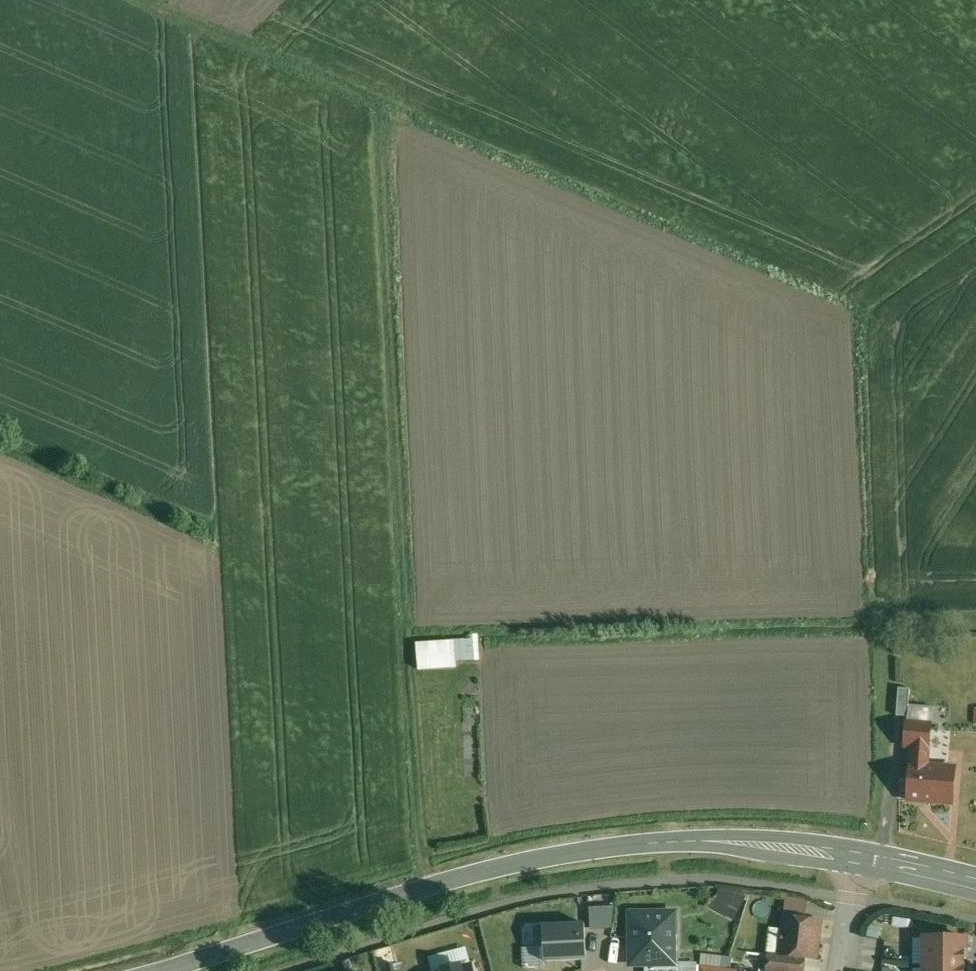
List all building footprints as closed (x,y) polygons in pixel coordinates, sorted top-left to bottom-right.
[(463,667),(462,660),(485,658),(484,637),(422,640),(424,669),(463,667)] [(902,713),(913,713),(915,687),(904,687),(902,713)] [(915,705),(915,718),(939,718),(939,705),(915,705)] [(934,726),(909,723),(907,747),(915,748),(914,764),(929,765),(930,750),(932,750),(934,726)] [(929,765),(914,764),(910,800),(954,805),(958,768),(929,765)] [(728,883),(716,907),(740,919),(752,895),(728,883)] [(616,907),(590,908),(591,929),(612,928),(616,907)] [(675,913),(631,914),(632,965),(645,964),(676,964),(675,963),(675,913)] [(819,921),(786,917),(781,954),(781,955),(805,958),(815,959),(819,921)] [(587,960),(585,924),(536,926),(537,948),(544,948),(545,962),(587,960)] [(965,937),(925,937),(925,964),(925,965),(965,965),(965,963),(965,952),(965,950),(965,937)] [(781,955),(781,954),(769,952),(767,970),(803,970),(805,958),(781,955)] [(645,964),(645,970),(681,970),(681,963),(675,963),(676,964),(645,964)]
